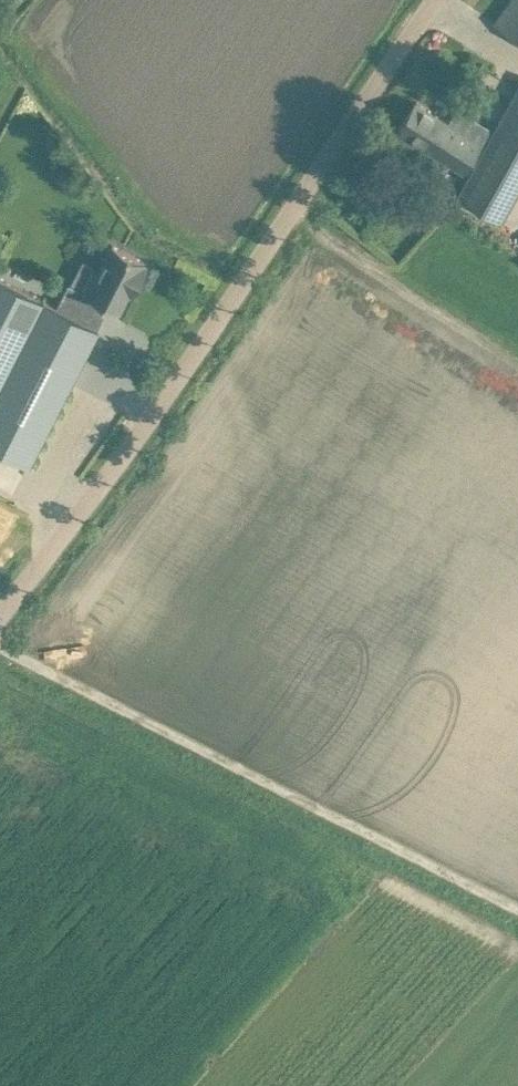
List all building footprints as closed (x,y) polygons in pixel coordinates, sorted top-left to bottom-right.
[(495,21),(513,34),(517,38),(517,0),(510,0),(495,21)] [(457,194),(502,220),(517,191),(517,86),(486,144),(416,100),(398,128),(469,174),(457,194)] [(68,281),(56,305),(98,326),(109,304),(120,309),(129,291),(132,293),(147,264),(144,262),(145,260),(111,242),(86,291),(68,281)] [(29,462),(98,327),(98,326),(56,305),(0,276),(0,448),(29,462)] [(37,466),(0,449),(0,494),(19,503),(37,466)]
